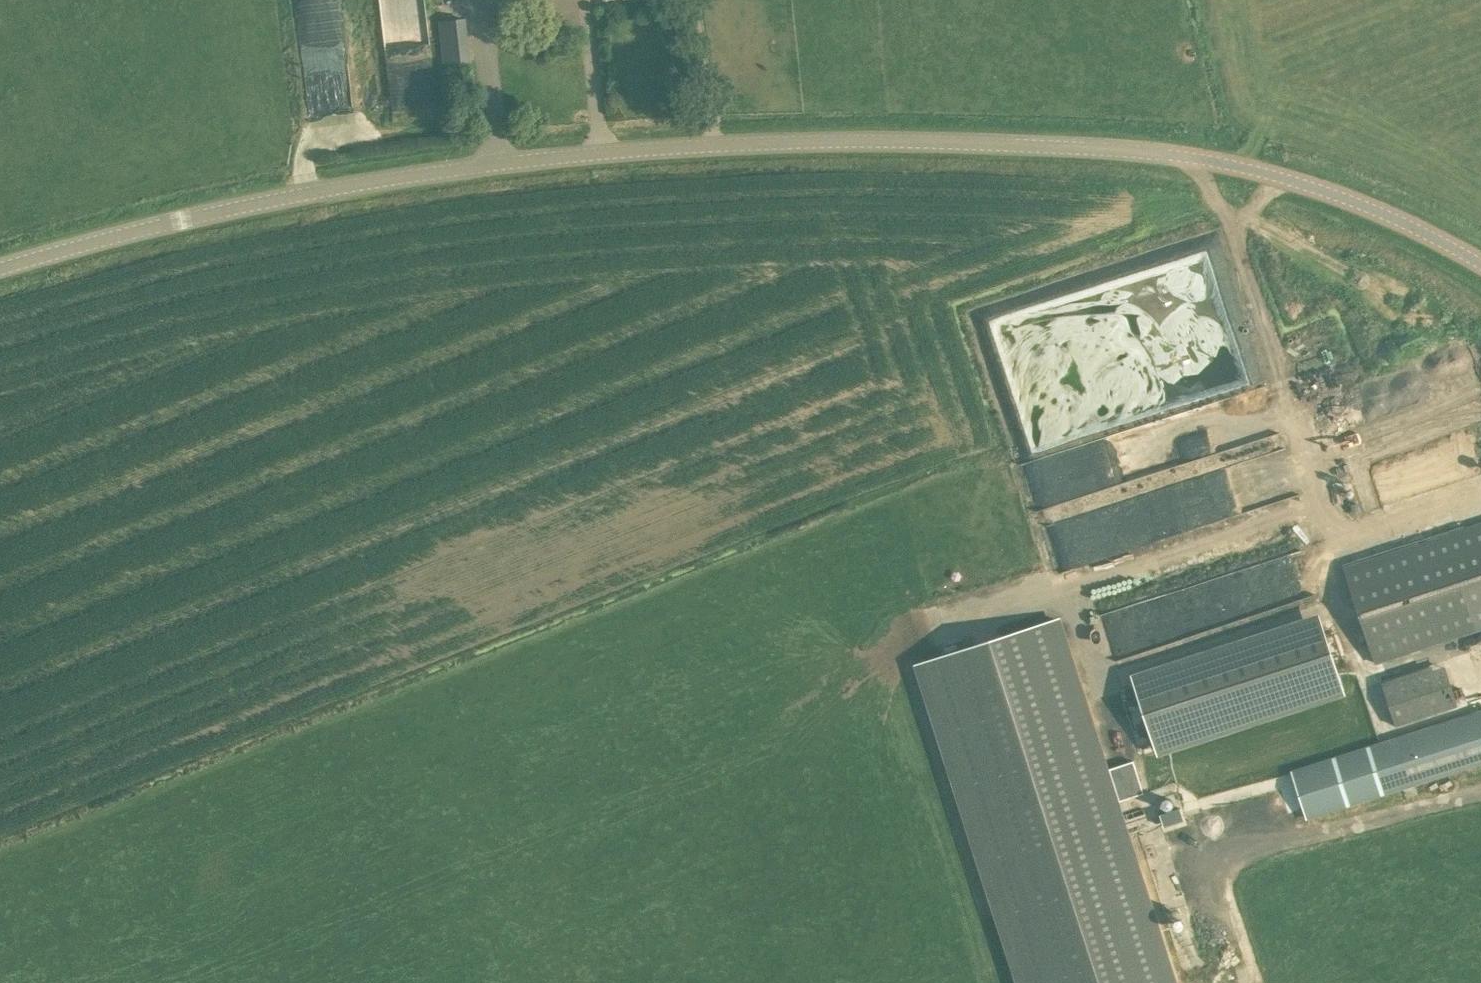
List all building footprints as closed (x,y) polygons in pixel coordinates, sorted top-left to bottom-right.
[(432,24),(436,65),(468,62),(464,20),(432,24)] [(1342,567),(1374,664),(1480,630),(1480,523),(1342,567)] [(1223,618),(1275,606),(1265,563),(1218,575),(1220,584),(1230,581),(1234,595),(1224,598),(1224,596),(1218,597),(1223,618)] [(1111,654),(1197,633),(1186,590),(1101,611),(1111,654)] [(1157,756),(1345,695),(1318,612),(1130,673),(1157,756)] [(1059,626),(921,670),(1022,982),(1174,982),(1059,626)] [(1458,706),(1445,666),(1381,687),(1395,727),(1458,706)] [(1480,763),(1480,710),(1290,771),(1306,819),(1480,763)] [(1137,779),(1113,787),(1118,802),(1142,795),(1137,779)] [(1180,807),(1159,813),(1163,825),(1184,819),(1180,807)]
